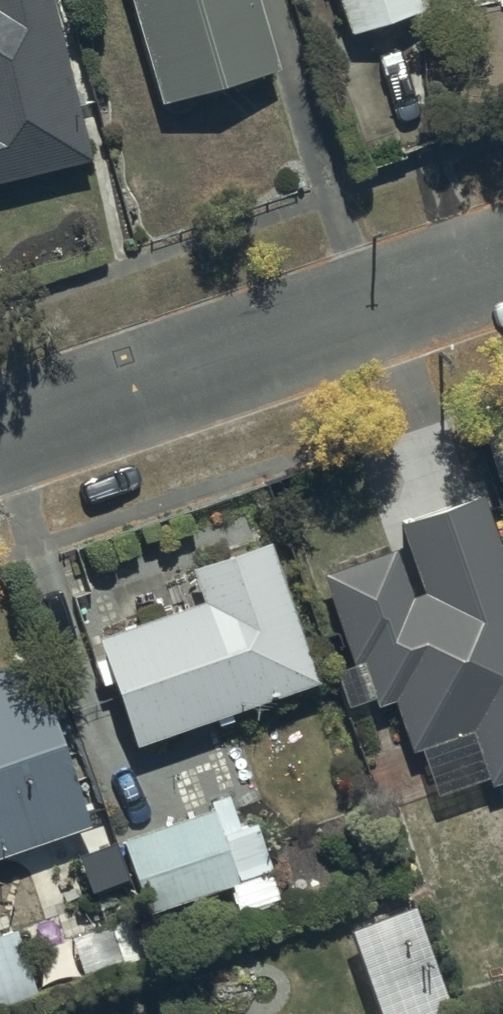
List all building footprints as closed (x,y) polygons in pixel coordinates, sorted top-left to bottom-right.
[(53,0),(0,0),(0,180),(93,157),(53,0)] [(162,102),(283,68),(263,0),(133,0),(162,102)] [(352,32),(428,8),(426,0),(342,0),(352,32)] [(477,428),(497,493),(502,491),(502,420),(477,428)] [(396,521),(405,547),(325,574),(373,711),(400,702),(417,750),(477,730),(496,784),(502,781),(502,552),(482,492),(396,521)] [(199,615),(94,653),(135,764),(319,697),(268,555),(188,584),(199,615)] [(89,844),(31,672),(0,682),(0,874),(89,844)] [(213,828),(123,859),(148,930),(238,899),(213,828)]
